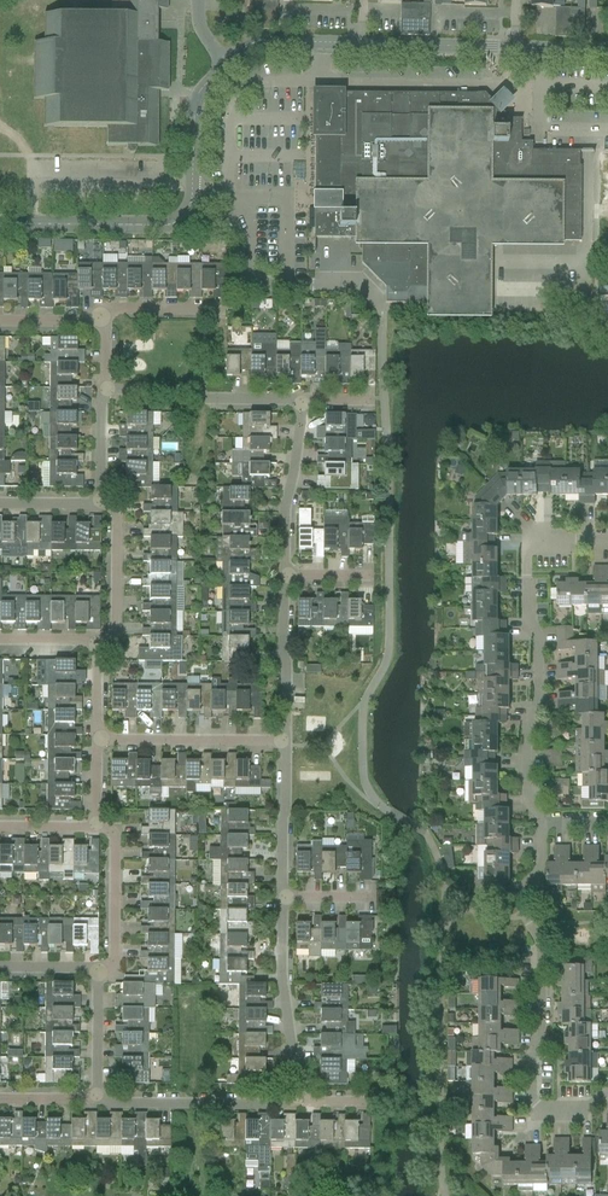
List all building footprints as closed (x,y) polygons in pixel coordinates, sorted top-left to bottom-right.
[(111,16),(136,16),(136,43),(157,43),(157,30),(157,16),(157,10),(166,10),(166,5),(167,0),(111,0),(111,16)] [(532,7),(533,7),(535,7),(551,8),(556,8),(560,8),(561,0),(532,0),(532,7)] [(33,98),(33,99),(45,99),(45,126),(43,126),(43,127),(46,127),(54,127),(59,127),(61,127),(61,128),(63,128),(63,127),(107,128),(106,146),(118,146),(122,146),(127,146),(127,149),(127,150),(127,151),(128,152),(129,153),(130,154),(131,154),(132,154),(133,154),(134,153),(135,152),(135,151),(136,150),(136,149),(136,147),(157,147),(157,97),(157,91),(169,91),(169,83),(169,82),(169,72),(167,72),(167,68),(168,44),(157,43),(136,43),(136,16),(111,16),(97,16),(44,15),(44,17),(45,17),(45,43),(34,43),(34,44),(35,44),(35,70),(33,70),(33,72),(35,72),(35,98),(33,98)] [(429,36),(429,24),(429,19),(415,19),(400,19),(400,36),(429,36)] [(315,206),(314,206),(314,209),(314,238),(338,238),(338,239),(340,239),(340,238),(349,238),(349,239),(350,239),(350,238),(352,238),(361,239),(361,255),(361,263),(361,264),(366,268),(381,283),(382,284),(385,288),(385,291),(385,304),(406,304),(432,304),(432,307),(432,311),(483,312),(483,311),(483,310),(483,297),(483,287),(483,247),(483,240),(496,240),(503,240),(505,240),(576,241),(579,241),(579,167),(580,152),(580,151),(550,151),(546,151),(543,151),(541,151),(533,151),(532,151),(532,142),(521,142),(521,120),(522,120),(522,119),(495,119),(502,112),(501,111),(500,112),(496,107),(492,103),(493,102),(491,101),(484,94),(476,94),(423,94),(361,93),(351,93),(342,93),(342,92),(317,92),(314,92),(314,95),(314,136),(315,136),(314,198),(315,198),(315,202),(315,206)] [(502,93),(493,102),(492,103),(496,107),(500,112),(501,111),(511,101),(506,96),(502,93)] [(38,241),(38,245),(41,249),(50,249),(50,241),(50,240),(38,240),(38,241)] [(126,264),(126,291),(127,291),(141,291),(143,291),(143,299),(152,299),(152,298),(152,291),(151,291),(152,258),(151,258),(144,258),(144,264),(126,264)] [(157,258),(152,258),(151,291),(152,291),(169,291),(169,299),(175,299),(176,299),(176,264),(168,264),(162,264),(162,263),(157,258)] [(77,264),(77,275),(77,291),(77,309),(78,309),(78,291),(94,291),(94,299),(102,299),(102,264),(77,264)] [(102,264),(102,299),(102,298),(102,291),(114,291),(119,291),(119,298),(126,298),(126,264),(102,264)] [(201,264),(176,264),(176,299),(176,292),(193,292),(193,299),(201,299),(201,292),(201,264)] [(226,265),(201,264),(201,292),(218,292),(218,299),(226,299),(226,265)] [(11,274),(11,267),(3,267),(3,274),(2,295),(2,301),(17,301),(17,300),(16,300),(16,296),(20,296),(21,298),(27,298),(27,296),(27,274),(11,274)] [(27,274),(27,296),(27,298),(27,301),(45,302),(45,309),(52,309),(52,274),(27,274)] [(77,309),(77,291),(77,275),(52,274),(52,309),(52,302),(69,302),(69,309),(77,309)] [(496,310),(539,310),(539,278),(497,278),(496,310)] [(300,344),(300,377),(317,378),(317,385),(325,385),(325,384),(325,378),(325,351),(325,344),(325,343),(325,329),(314,329),(314,344),(313,344),(301,344),(300,344)] [(43,362),(43,364),(50,364),(50,363),(77,363),(84,363),(84,355),(77,355),(77,350),(77,338),(50,338),(50,350),(50,356),(47,356),(44,359),(44,362),(43,362)] [(275,384),(275,377),(275,350),(275,344),(250,344),(250,350),(250,371),(250,377),(265,377),(265,376),(264,376),(264,371),(267,371),(267,384),(275,384)] [(300,377),(300,344),(288,344),(288,350),(275,350),(275,377),(292,377),(292,385),(300,385),(300,384),(300,377)] [(349,385),(350,378),(350,351),(350,345),(338,345),(337,351),(325,351),(325,378),(342,378),(342,385),(350,385),(349,385)] [(250,371),(250,350),(226,350),(225,377),(240,377),(240,376),(239,376),(239,371),(250,371)] [(375,385),(375,351),(350,351),(350,378),(367,378),(367,385),(375,385)] [(77,378),(77,363),(50,363),(50,364),(49,388),(76,388),(71,388),(71,378),(77,378)] [(76,402),(76,388),(49,388),(49,413),(71,413),(71,402),(76,402)] [(41,413),(41,425),(49,425),(49,438),(70,438),(70,437),(70,427),(76,427),(76,413),(71,413),(49,413),(41,413)] [(152,438),(152,425),(152,413),(126,413),(126,427),(126,426),(131,426),(131,438),(125,438),(152,438)] [(242,426),(242,439),(269,439),(276,439),(276,431),(269,431),(269,428),(269,414),(242,414),(242,426)] [(351,440),(355,440),(356,415),(324,414),(324,432),(316,432),(316,440),(324,440),(351,440)] [(76,452),(76,437),(70,437),(70,438),(49,438),(49,462),(76,463),(76,462),(83,462),(83,455),(70,455),(70,452),(76,452)] [(152,463),(152,438),(125,438),(125,456),(118,455),(118,463),(125,463),(152,463)] [(231,455),(231,464),(263,464),(263,453),(269,453),(269,439),(242,439),(242,451),(239,451),(239,452),(232,456),(232,455),(231,455)] [(350,465),(351,440),(324,440),(324,454),(329,454),(329,457),(316,457),(316,464),(324,464),(350,465)] [(587,504),(595,504),(595,496),(607,496),(607,461),(595,461),(595,471),(595,474),(587,474),(587,504)] [(3,487),(4,487),(4,475),(9,475),(9,462),(4,462),(0,462),(0,487),(3,487)] [(83,488),(83,480),(76,480),(76,463),(49,462),(49,487),(83,488)] [(152,487),(152,463),(125,463),(125,479),(118,479),(118,488),(150,488),(150,487),(152,487)] [(543,493),(543,463),(536,463),(536,471),(524,471),(524,469),(522,469),(522,496),(537,496),(537,493),(543,493)] [(565,496),(565,468),(565,463),(543,463),(543,493),(550,493),(550,496),(565,496)] [(231,464),(231,474),(235,477),(242,477),(242,488),(249,488),(249,489),(263,489),(263,478),(269,478),(269,464),(263,464),(231,464)] [(316,482),(316,490),(328,490),(350,490),(350,472),(350,465),(324,464),(323,482),(316,482)] [(462,477),(465,467),(457,465),(454,474),(462,477)] [(568,471),(568,468),(565,468),(565,496),(579,496),(579,504),(587,504),(587,474),(581,474),(581,471),(568,471)] [(502,501),(507,496),(522,496),(522,469),(519,469),(519,471),(507,471),(507,474),(498,474),(487,486),(502,501)] [(471,521),(497,521),(497,506),(502,501),(487,486),(476,497),(476,506),(473,506),(473,518),(471,518),(471,521)] [(177,513),(177,488),(152,487),(150,487),(150,488),(150,502),(155,502),(155,505),(142,505),(142,512),(150,513),(177,513)] [(221,513),(249,513),(243,513),(243,503),(249,503),(249,489),(249,488),(242,488),(222,488),(222,513),(221,513)] [(298,530),(298,550),(312,550),(312,545),(315,545),(315,550),(315,558),(323,558),(323,551),(323,530),(310,530),(310,510),(298,510),(298,528),(306,528),(306,530),(298,530)] [(150,513),(150,529),(142,529),(142,537),(150,537),(177,537),(183,537),(183,513),(177,513),(150,513)] [(222,526),(222,538),(249,538),(256,538),(256,537),(255,537),(255,531),(255,530),(249,530),(249,521),(250,521),(250,519),(249,519),(249,513),(221,513),(221,526),(222,526)] [(1,524),(1,551),(16,551),(16,557),(23,557),(26,557),(26,551),(26,524),(26,517),(25,517),(19,517),(19,524),(15,524),(1,524)] [(26,551),(26,557),(33,557),(33,551),(51,551),(51,524),(51,517),(50,517),(43,517),(43,524),(40,524),(26,524),(26,551)] [(76,518),(76,517),(68,517),(68,530),(64,530),(64,525),(65,525),(65,524),(51,524),(51,551),(75,551),(75,524),(75,518),(76,518)] [(100,551),(101,517),(93,517),(93,518),(93,529),(88,529),(88,525),(89,525),(90,525),(75,524),(75,551),(100,551)] [(323,524),(323,530),(323,551),(340,551),(340,558),(347,558),(347,551),(348,551),(348,524),(348,518),(346,518),(325,518),(323,518),(323,524)] [(462,533),(458,543),(465,542),(494,542),(494,536),(497,536),(497,521),(471,521),(471,524),(473,524),(473,535),(468,535),(462,533)] [(373,545),(373,524),(348,524),(348,551),(362,551),(362,545),(373,545)] [(176,562),(177,537),(150,537),(150,552),(155,552),(155,562),(176,562)] [(216,549),(215,563),(221,563),(249,563),(255,563),(256,563),(256,555),(251,555),(251,551),(249,551),(249,547),(250,547),(250,544),(249,544),(249,538),(222,538),(222,549),(216,549)] [(465,564),(471,564),(497,564),(497,549),(494,549),(494,542),(465,542),(465,564)] [(141,581),(141,587),(149,587),(176,587),(176,585),(176,562),(155,562),(149,562),(149,576),(149,581),(141,581)] [(256,588),(256,580),(248,580),(249,563),(221,563),(221,588),(248,588),(256,588)] [(466,586),(476,586),(506,586),(506,578),(497,578),(497,564),(471,564),(471,567),(473,567),(473,579),(468,579),(466,581),(466,586)] [(587,615),(601,615),(601,606),(601,567),(594,567),(594,585),(586,585),(586,606),(586,611),(587,615)] [(572,606),(572,580),(566,580),(566,585),(558,585),(558,589),(558,600),(558,606),(572,606)] [(578,585),(578,580),(572,580),(572,606),(586,606),(586,585),(578,585)] [(506,593),(506,586),(476,586),(466,586),(466,591),(467,593),(473,593),(473,605),(471,605),(471,607),(497,608),(497,593),(506,593)] [(176,612),(176,588),(176,587),(149,587),(149,601),(154,601),(154,604),(142,604),(142,612),(149,612),(176,612)] [(221,588),(221,612),(248,613),(248,612),(251,612),(255,612),(255,605),(251,605),(248,605),(248,602),(248,588),(221,588)] [(298,600),(297,628),(323,628),(323,601),(323,593),(316,593),(316,601),(298,600)] [(347,628),(347,601),(348,593),(340,593),(340,606),(337,606),(337,601),(323,601),(323,628),(323,634),(334,634),(334,628),(347,628)] [(0,596),(0,623),(13,623),(17,623),(17,631),(25,631),(25,623),(25,596),(24,596),(0,596)] [(50,623),(50,597),(25,596),(25,623),(42,623),(42,631),(50,631),(50,623)] [(75,624),(75,597),(50,597),(50,623),(64,624),(64,618),(67,618),(67,631),(75,631),(75,624)] [(100,618),(100,597),(75,597),(75,624),(89,624),(89,618),(100,618)] [(372,628),(373,607),(362,607),(362,601),(347,601),(347,628),(360,628),(372,628)] [(497,622),(497,608),(471,607),(471,610),(473,610),(473,623),(476,623),(476,629),(506,629),(506,622),(497,622)] [(176,635),(176,612),(149,612),(149,626),(155,626),(155,636),(176,636),(181,636),(181,637),(189,637),(189,632),(182,632),(182,635),(176,635)] [(248,627),(248,613),(221,612),(221,637),(248,638),(248,637),(242,637),(242,626),(248,627)] [(506,629),(476,629),(476,638),(476,651),(482,651),(509,651),(509,636),(506,636),(506,629)] [(176,636),(155,636),(149,636),(149,654),(141,654),(141,662),(153,662),(161,662),(181,662),(181,637),(181,636),(176,636)] [(248,652),(248,638),(221,637),(221,663),(242,663),(242,652),(248,652)] [(597,657),(597,643),(573,643),(558,643),(558,650),(576,650),(576,657),(597,657)] [(509,665),(509,651),(482,651),(482,654),(485,654),(485,666),(476,666),(476,673),(518,673),(518,665),(509,665)] [(359,656),(348,656),(348,664),(348,665),(359,665),(359,656)] [(558,672),(597,672),(597,657),(576,657),(576,664),(558,664),(558,672)] [(47,661),(47,686),(69,686),(74,686),(82,686),(82,678),(74,678),(74,672),(74,661),(65,661),(47,661)] [(605,686),(605,672),(597,672),(558,672),(558,679),(576,679),(576,686),(605,686)] [(518,680),(518,673),(476,673),(476,681),(477,681),(477,695),(509,695),(509,680),(518,680)] [(210,706),(210,712),(211,712),(225,712),(225,711),(224,711),(224,706),(228,706),(229,706),(229,710),(235,710),(235,685),(235,679),(227,679),(227,685),(219,685),(219,679),(211,678),(211,685),(210,706)] [(111,684),(111,711),(124,711),(126,711),(128,711),(127,718),(136,718),(136,719),(137,719),(137,718),(136,718),(136,711),(136,684),(111,684)] [(136,684),(136,711),(149,711),(151,711),(153,711),(153,719),(162,719),(162,718),(161,718),(161,711),(161,684),(136,684)] [(161,684),(161,711),(175,712),(178,712),(178,719),(186,719),(186,718),(186,712),(186,685),(161,684)] [(186,685),(186,712),(198,712),(199,712),(200,712),(200,711),(199,711),(199,708),(199,706),(204,706),(210,706),(211,685),(198,685),(186,685)] [(235,710),(235,712),(247,712),(248,712),(250,712),(250,711),(249,711),(249,709),(249,706),(253,706),(253,709),(253,719),(261,719),(261,685),(235,685),(235,710)] [(47,686),(47,711),(74,711),(81,711),(81,703),(74,703),(74,700),(74,686),(69,686),(47,686)] [(558,693),(558,701),(597,701),(607,701),(607,686),(605,686),(576,686),(576,693),(558,693)] [(476,709),(476,716),(506,716),(506,709),(509,709),(509,695),(477,695),(477,709),(476,709)] [(597,715),(597,703),(597,701),(558,701),(558,708),(576,708),(576,716),(583,716),(583,715),(597,715)] [(81,735),(81,729),(74,729),(74,711),(47,711),(47,735),(68,735),(74,735),(81,735)] [(604,715),(597,715),(583,715),(583,716),(583,730),(607,730),(607,724),(604,724),(604,715)] [(471,738),(498,738),(498,724),(506,724),(506,716),(476,716),(476,723),(473,723),(473,735),(471,735),(471,738)] [(604,744),(604,736),(607,736),(607,730),(583,730),(575,730),(575,744),(604,744)] [(74,750),(74,735),(68,735),(47,735),(47,760),(74,760),(68,760),(68,750),(74,750)] [(498,753),(498,738),(471,738),(471,741),(473,741),(473,752),(464,753),(464,760),(494,760),(494,753),(498,753)] [(604,744),(575,744),(575,759),(607,759),(607,753),(604,753),(604,744)] [(111,761),(111,788),(136,788),(136,761),(136,754),(128,754),(128,761),(125,761),(111,761)] [(160,767),(160,788),(168,788),(185,788),(185,761),(186,761),(186,754),(185,754),(177,754),(177,755),(177,767),(174,767),(174,762),(175,762),(175,761),(172,761),(161,761),(160,761),(160,767)] [(185,788),(185,793),(196,793),(196,785),(210,785),(210,761),(210,755),(211,755),(211,754),(210,754),(202,754),(203,754),(203,767),(199,767),(199,762),(200,762),(200,761),(186,761),(185,761),(185,788)] [(210,785),(210,788),(235,788),(235,761),(235,755),(236,755),(236,754),(235,754),(227,754),(227,767),(223,767),(223,762),(225,762),(225,761),(210,761),(210,785)] [(575,759),(575,767),(583,767),(583,774),(590,774),(590,773),(607,773),(607,759),(575,759)] [(74,774),(74,760),(47,760),(47,785),(73,785),(68,785),(68,774),(74,774)] [(494,767),(494,760),(464,760),(464,767),(473,767),(473,778),(471,778),(471,782),(498,781),(498,767),(494,767)] [(136,761),(136,788),(160,788),(160,767),(149,767),(149,762),(150,762),(150,761),(136,761)] [(235,761),(235,788),(260,789),(260,781),(260,767),(248,767),(248,762),(249,762),(249,761),(235,761)] [(14,773),(14,782),(15,782),(24,782),(24,773),(14,773)] [(590,773),(590,774),(583,774),(583,788),(590,788),(607,788),(607,773),(590,773)] [(498,781),(471,782),(466,782),(466,803),(476,803),(506,803),(506,795),(498,796),(498,781)] [(73,799),(73,785),(47,785),(47,810),(68,810),(68,799),(73,799)] [(590,788),(590,801),(581,801),(581,809),(605,809),(605,802),(607,802),(607,788),(590,788)] [(506,810),(506,803),(476,803),(476,811),(485,811),(485,822),(483,822),(483,824),(509,824),(509,810),(506,810)] [(140,828),(140,835),(148,835),(167,835),(174,835),(174,811),(167,810),(160,810),(154,810),(149,810),(148,810),(148,828),(140,828)] [(220,811),(220,836),(241,836),(241,829),(247,829),(247,825),(247,811),(235,811),(225,811),(220,811)] [(483,824),(476,824),(476,847),(488,847),(518,847),(518,839),(509,839),(509,824),(483,824)] [(167,835),(148,835),(148,849),(153,850),(153,853),(141,853),(141,860),(147,860),(174,860),(174,835),(167,835)] [(209,854),(209,861),(212,861),(220,861),(241,861),(241,850),(247,850),(247,836),(241,836),(220,836),(220,848),(215,848),(209,854)] [(23,873),(24,853),(23,853),(23,847),(24,847),(24,840),(16,840),(16,852),(13,852),(13,847),(0,847),(0,873),(23,873)] [(321,874),(321,841),(312,841),(310,843),(310,845),(297,845),(297,846),(296,846),(296,873),(313,874),(313,881),(321,881),(321,874)] [(371,877),(371,868),(371,841),(346,841),(346,847),(346,868),(345,868),(345,874),(362,874),(362,877),(371,877)] [(562,893),(562,886),(562,846),(555,846),(555,864),(553,862),(549,862),(548,865),(547,865),(547,886),(555,886),(555,893),(562,893)] [(570,864),(570,846),(562,846),(562,886),(577,886),(577,864),(570,864)] [(577,886),(591,886),(591,846),(584,846),(584,864),(577,864),(577,886)] [(599,864),(599,846),(591,846),(591,886),(591,894),(606,894),(606,879),(606,864),(605,864),(599,864)] [(23,847),(23,853),(24,853),(23,873),(37,874),(37,881),(48,881),(48,874),(48,853),(48,850),(41,850),(41,853),(38,853),(38,850),(38,847),(24,847),(23,847)] [(73,853),(67,853),(67,847),(48,847),(48,853),(48,874),(62,874),(62,880),(73,880),(73,874),(73,847),(73,853)] [(98,874),(98,853),(87,853),(87,847),(73,847),(73,874),(98,874)] [(321,847),(321,874),(335,874),(335,868),(345,868),(346,868),(346,847),(322,847),(321,847)] [(482,868),(509,868),(509,854),(518,854),(518,847),(488,847),(488,853),(485,853),(485,866),(482,866),(482,868)] [(174,885),(174,860),(147,860),(147,874),(153,874),(153,885),(174,885)] [(220,861),(219,885),(246,885),(254,885),(254,878),(247,878),(247,875),(247,861),(241,861),(220,861)] [(509,883),(509,868),(482,868),(482,871),(485,871),(485,882),(476,882),(476,898),(495,898),(495,890),(507,890),(506,883),(509,883)] [(147,885),(147,899),(153,899),(153,909),(174,910),(174,885),(153,885),(147,885)] [(219,885),(219,910),(246,910),(254,910),(254,903),(246,903),(246,900),(246,894),(246,885),(219,885)] [(147,909),(147,924),(153,924),(153,934),(174,934),(174,910),(153,909),(147,909)] [(254,935),(254,928),(246,928),(246,910),(219,910),(219,935),(246,935),(254,935)] [(320,929),(320,950),(345,951),(346,924),(345,924),(345,917),(338,917),(338,929),(335,929),(335,924),(320,924),(320,929)] [(346,924),(345,951),(358,951),(370,951),(370,933),(371,921),(371,917),(363,917),(363,924),(357,924),(346,924)] [(9,946),(10,946),(12,946),(12,945),(11,945),(11,940),(15,940),(16,940),(23,940),(23,919),(0,919),(0,946),(9,946)] [(23,940),(22,946),(23,946),(37,946),(40,946),(40,949),(40,953),(47,953),(48,953),(48,946),(47,946),(47,919),(23,919),(23,940)] [(47,919),(47,946),(48,946),(60,946),(62,946),(61,946),(61,943),(61,941),(65,941),(65,943),(65,953),(65,954),(72,954),(73,954),(73,953),(72,953),(72,946),(72,919),(47,919)] [(72,919),(72,946),(84,946),(84,947),(87,947),(87,946),(85,946),(86,941),(90,941),(90,953),(90,954),(97,954),(98,920),(72,919)] [(296,923),(295,950),(308,951),(308,958),(319,958),(319,950),(320,950),(320,929),(313,929),(310,929),(310,924),(296,923)] [(147,949),(150,952),(152,952),(152,959),(174,959),(174,934),(153,934),(147,934),(147,949)] [(219,935),(219,959),(240,960),(246,960),(253,960),(255,960),(255,952),(246,952),(240,952),(240,949),(246,949),(246,935),(219,935)] [(138,977),(138,978),(139,978),(138,984),(149,984),(155,984),(171,985),(174,985),(174,959),(152,959),(147,959),(147,971),(147,977),(144,977),(139,977),(138,977)] [(246,960),(240,960),(219,959),(219,985),(238,985),(238,984),(253,985),(253,977),(240,977),(240,974),(246,974),(246,960)] [(592,973),(592,959),(566,959),(566,967),(562,967),(562,976),(558,976),(558,982),(584,981),(584,973),(592,973)] [(321,983),(321,974),(312,974),(312,983),(321,983)] [(479,995),(500,995),(500,988),(519,988),(519,980),(479,980),(479,995)] [(588,996),(588,981),(584,981),(558,982),(558,988),(562,988),(562,996),(584,996),(588,996)] [(45,983),(45,1008),(72,1008),(79,1008),(79,1009),(80,1009),(80,1001),(72,1000),(72,996),(72,984),(72,983),(45,983)] [(114,1001),(114,1009),(122,1009),(122,1008),(149,1009),(155,1009),(155,996),(155,986),(155,984),(149,984),(138,984),(124,984),(122,984),(122,995),(117,995),(117,1001),(115,1001),(114,1001)] [(265,999),(265,985),(253,985),(238,984),(238,985),(238,1010),(259,1010),(259,1009),(259,999),(265,999)] [(347,1010),(347,985),(320,985),(320,999),(321,999),(321,1003),(320,1003),(320,1010),(347,1010)] [(500,1002),(500,995),(479,995),(479,1009),(519,1009),(519,1002),(500,1002)] [(558,1011),(584,1011),(584,996),(562,996),(562,1004),(558,1004),(558,1011)] [(13,998),(13,1008),(23,1008),(23,1000),(23,999),(13,998)] [(23,1000),(23,1008),(37,1008),(37,1000),(23,1000)] [(45,1008),(45,1033),(66,1033),(66,1027),(66,1026),(66,1021),(71,1021),(71,1023),(72,1023),(72,1008),(45,1008)] [(122,1022),(121,1023),(122,1023),(122,1022),(127,1022),(127,1026),(127,1027),(127,1033),(148,1034),(149,1009),(122,1008),(122,1009),(122,1021),(122,1022)] [(238,1010),(238,1034),(259,1035),(259,1034),(259,1027),(265,1027),(265,1024),(265,1010),(265,1009),(259,1009),(259,1010),(238,1010)] [(479,1024),(501,1024),(501,1017),(519,1017),(519,1009),(479,1009),(479,1024)] [(320,1010),(320,1024),(326,1024),(325,1035),(354,1036),(354,1034),(354,1023),(347,1022),(347,1010),(320,1010)] [(591,1011),(584,1011),(558,1011),(558,1017),(562,1017),(562,1025),(569,1025),(591,1025),(591,1011)] [(501,1031),(501,1024),(479,1024),(479,1038),(519,1038),(519,1031),(501,1031)] [(565,1033),(565,1039),(591,1039),(598,1039),(598,1025),(591,1025),(569,1025),(569,1033),(565,1033)] [(45,1033),(44,1058),(72,1058),(78,1058),(78,1059),(79,1059),(79,1051),(78,1051),(68,1051),(66,1051),(66,1046),(68,1046),(71,1046),(71,1047),(72,1047),(72,1046),(72,1033),(66,1033),(45,1033)] [(114,1051),(114,1059),(115,1059),(115,1058),(121,1058),(148,1058),(148,1034),(127,1033),(121,1033),(121,1034),(121,1046),(121,1048),(121,1051),(115,1051),(114,1051)] [(265,1049),(265,1035),(238,1034),(238,1059),(265,1059),(259,1059),(259,1049),(265,1049)] [(316,1053),(316,1060),(320,1060),(347,1060),(354,1060),(366,1060),(366,1050),(354,1050),(355,1036),(354,1036),(347,1035),(325,1035),(320,1035),(320,1053),(316,1053)] [(472,1038),(472,1053),(479,1053),(494,1053),(501,1053),(501,1046),(519,1046),(519,1038),(479,1038),(472,1038)] [(591,1054),(591,1039),(565,1039),(565,1045),(569,1045),(569,1054),(591,1054)] [(467,1053),(467,1067),(472,1067),(512,1067),(512,1060),(494,1060),(494,1053),(479,1053),(472,1053),(467,1053)] [(565,1068),(591,1068),(597,1068),(597,1054),(591,1054),(569,1054),(569,1062),(565,1062),(565,1068)] [(44,1075),(44,1083),(79,1083),(79,1075),(78,1075),(66,1075),(66,1071),(71,1071),(71,1072),(72,1058),(44,1058),(44,1075)] [(121,1071),(121,1073),(122,1073),(122,1072),(127,1072),(127,1076),(127,1083),(127,1084),(148,1084),(148,1058),(121,1058),(121,1071)] [(265,1074),(265,1059),(238,1059),(237,1075),(226,1075),(226,1084),(259,1085),(259,1074),(265,1074)] [(354,1060),(347,1060),(320,1060),(320,1074),(325,1074),(325,1085),(347,1085),(347,1073),(354,1073),(354,1060)] [(467,1067),(467,1082),(472,1082),(494,1082),(494,1075),(512,1075),(512,1067),(472,1067),(467,1067)] [(591,1083),(591,1068),(565,1068),(565,1074),(569,1074),(569,1083),(591,1083)] [(466,1082),(466,1096),(472,1096),(512,1096),(512,1089),(494,1089),(494,1082),(472,1082),(467,1082),(466,1082)] [(472,1111),(494,1111),(494,1104),(512,1104),(512,1096),(472,1096),(472,1111)] [(494,1118),(494,1111),(472,1111),(472,1125),(512,1125),(512,1118),(494,1118)] [(22,1147),(22,1119),(22,1112),(14,1112),(14,1119),(11,1119),(0,1119),(0,1147),(22,1147)] [(71,1120),(71,1126),(72,1126),(71,1147),(96,1148),(96,1120),(96,1113),(88,1113),(88,1120),(71,1120)] [(245,1148),(245,1121),(245,1114),(238,1114),(238,1127),(234,1127),(234,1121),(220,1121),(220,1133),(220,1148),(245,1148)] [(284,1121),(270,1121),(270,1148),(289,1148),(289,1155),(286,1155),(286,1177),(284,1179),(284,1189),(294,1189),(295,1154),(291,1154),(291,1148),(295,1148),(294,1122),(295,1115),(288,1115),(288,1127),(284,1127),(284,1121)] [(319,1149),(319,1122),(319,1115),(312,1115),(312,1127),(309,1127),(309,1122),(294,1122),(295,1148),(319,1149)] [(334,1122),(319,1122),(319,1149),(344,1149),(344,1122),(344,1115),(337,1115),(337,1122),(334,1122)] [(607,1115),(607,1132),(600,1132),(600,1161),(607,1161),(607,1115)] [(22,1119),(22,1147),(35,1147),(35,1151),(47,1155),(47,1147),(47,1125),(46,1125),(36,1125),(36,1120),(22,1119)] [(46,1120),(46,1125),(47,1125),(47,1147),(71,1147),(72,1126),(71,1126),(60,1125),(60,1120),(46,1120)] [(96,1148),(96,1154),(108,1154),(108,1148),(121,1148),(121,1126),(120,1126),(113,1126),(113,1123),(110,1120),(96,1120),(96,1148)] [(120,1120),(120,1126),(121,1126),(121,1148),(133,1148),(133,1152),(137,1152),(137,1167),(145,1167),(145,1151),(145,1148),(146,1148),(146,1126),(145,1126),(139,1126),(139,1124),(135,1120),(120,1120)] [(145,1120),(145,1126),(146,1126),(146,1148),(171,1148),(171,1138),(171,1126),(160,1126),(160,1120),(145,1120)] [(245,1154),(244,1167),(257,1168),(257,1172),(270,1172),(270,1148),(270,1125),(263,1125),(259,1121),(245,1121),(245,1148),(245,1154)] [(369,1149),(369,1128),(358,1128),(358,1122),(344,1122),(344,1149),(369,1149)] [(472,1140),(494,1140),(494,1133),(512,1133),(512,1125),(472,1125),(472,1140)] [(547,1157),(547,1163),(547,1179),(548,1179),(548,1186),(562,1186),(562,1139),(554,1139),(554,1157),(547,1157)] [(569,1157),(569,1139),(562,1139),(562,1186),(576,1186),(576,1157),(569,1157)] [(576,1186),(591,1185),(591,1139),(583,1139),(583,1157),(576,1157),(576,1186)] [(494,1148),(494,1140),(472,1140),(472,1154),(481,1154),(481,1166),(486,1172),(499,1159),(499,1148),(494,1148)] [(525,1164),(518,1164),(518,1186),(518,1192),(533,1192),(533,1186),(533,1146),(525,1146),(525,1164)] [(540,1163),(540,1146),(533,1146),(533,1186),(533,1192),(548,1192),(548,1186),(548,1179),(547,1179),(547,1163),(540,1163)] [(510,1164),(510,1159),(499,1159),(486,1172),(491,1176),(504,1176),(504,1186),(518,1186),(518,1164),(510,1164)]
